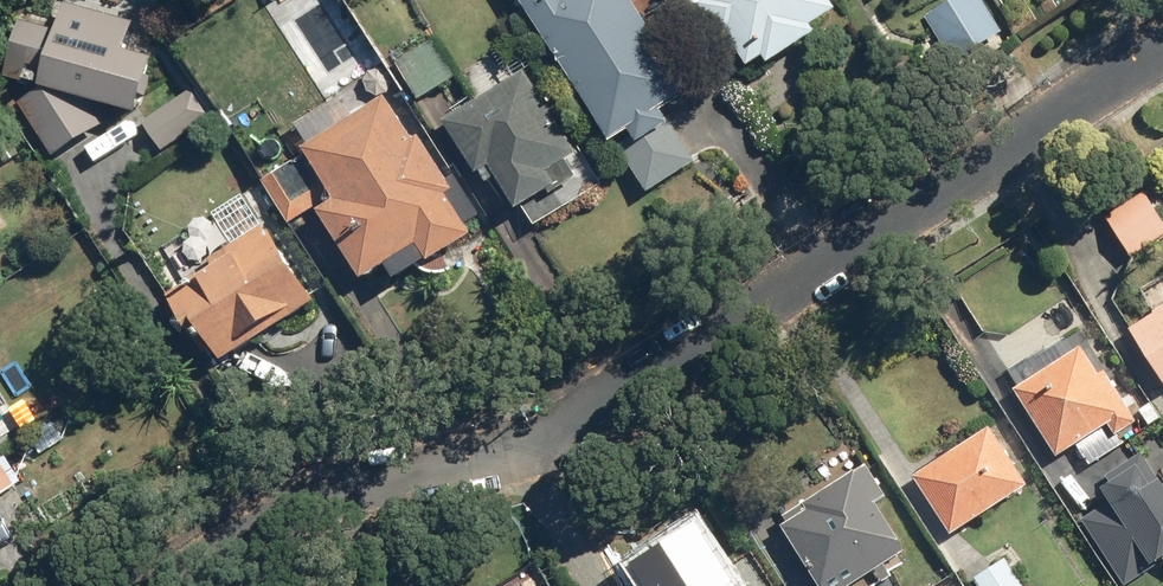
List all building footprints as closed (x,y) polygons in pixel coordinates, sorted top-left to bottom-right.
[(647,192),(696,159),(660,106),(690,86),(634,1),(610,17),(600,2),(583,13),(574,0),(518,0),(647,192)] [(706,1),(700,5),(724,42),(730,38),(749,66),(764,56),(769,64),(819,32),(815,26),(839,10),(832,0),(705,0),(706,1)] [(923,18),(952,64),(1002,33),(981,0),(951,0),(923,18)] [(44,88),(21,103),(57,157),(106,125),(89,100),(140,114),(155,60),(124,51),(132,23),(65,4),(57,32),(30,24),(15,80),(44,88)] [(434,37),(395,62),(420,101),(459,76),(434,37)] [(527,69),(446,120),(479,172),(490,165),(518,209),(556,185),(548,172),(580,152),(527,69)] [(336,199),(318,211),(362,280),(418,245),(427,260),(472,232),(448,193),(453,189),(418,134),(412,138),(385,96),(303,147),(336,199)] [(1104,217),(1130,257),(1162,237),(1162,224),(1143,192),(1104,217)] [(216,266),(169,297),(208,354),(216,349),(224,361),(316,300),(265,223),(211,259),(216,266)] [(1126,325),(1162,384),(1162,302),(1126,325)] [(1081,346),(1013,389),(1056,457),(1108,425),(1115,436),(1137,423),(1113,385),(1108,389),(1081,346)] [(990,427),(912,476),(950,535),(1028,485),(990,427)] [(1097,479),(1111,502),(1082,520),(1123,585),(1162,560),(1162,486),(1141,451),(1097,479)] [(18,486),(0,459),(0,497),(18,486)] [(806,509),(781,525),(820,585),(830,585),(854,570),(860,580),(907,550),(876,502),(886,496),(865,464),(803,503),(806,509)] [(627,564),(640,585),(733,585),(695,523),(627,564)] [(972,579),(977,585),(1022,585),(1003,558),(972,579)] [(531,572),(509,585),(540,585),(531,572)]
